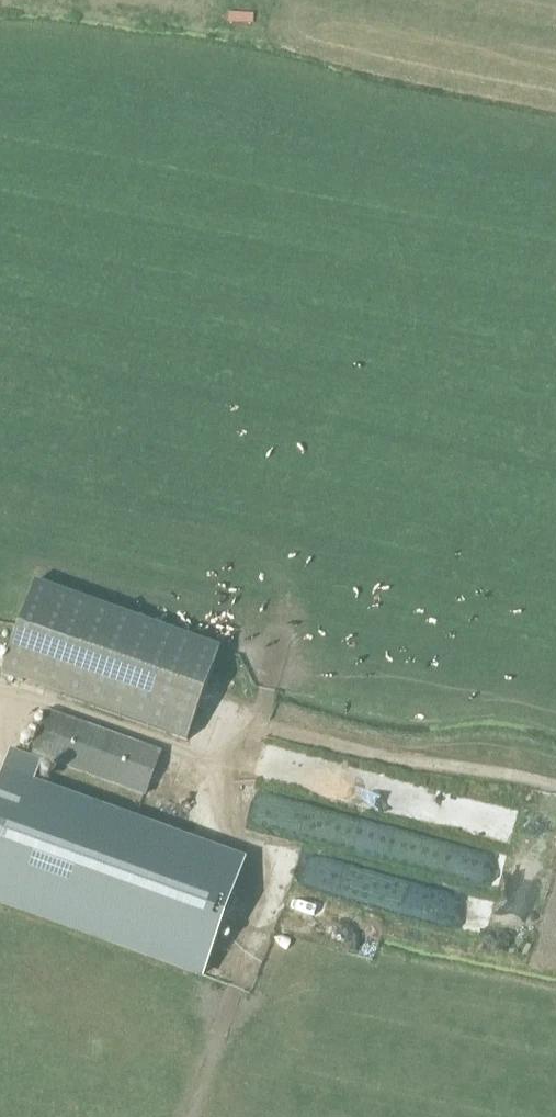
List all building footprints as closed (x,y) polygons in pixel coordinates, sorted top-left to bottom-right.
[(1,674),(187,740),(219,650),(33,583),(1,674)] [(33,754),(144,794),(159,753),(48,713),(33,754)] [(198,974),(237,859),(32,789),(38,772),(6,760),(0,778),(0,898),(198,974)] [(489,849),(370,826),(368,835),(362,834),(358,853),(484,877),(489,849)] [(323,865),(319,897),(448,916),(453,884),(323,865)]
